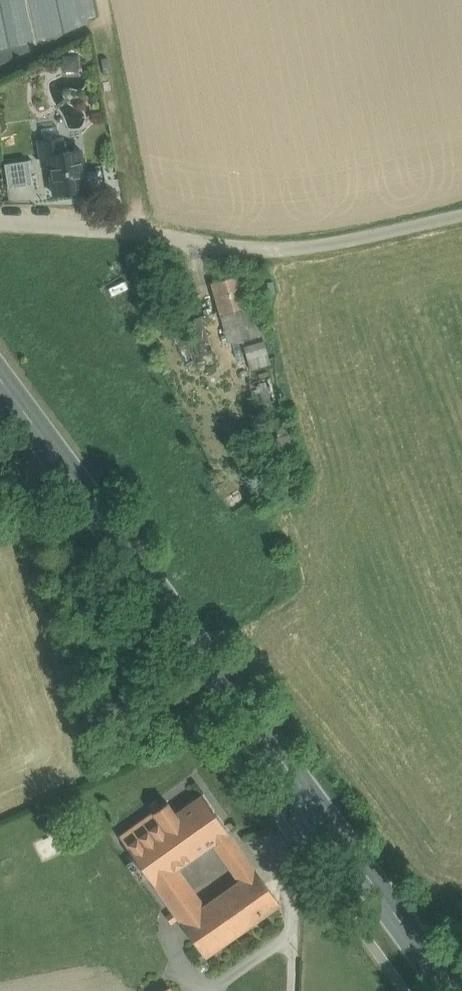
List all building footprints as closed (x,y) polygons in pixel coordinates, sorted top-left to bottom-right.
[(80,150),(64,153),(61,138),(42,141),(44,157),(49,156),(55,194),(86,189),(80,150)] [(8,188),(32,184),(28,160),(5,164),(8,188)] [(239,275),(212,283),(221,313),(229,340),(242,339),(243,341),(264,335),(254,302),(248,304),(239,275)] [(189,346),(192,357),(210,352),(200,317),(187,321),(194,345),(189,346)] [(270,362),(264,342),(245,348),(251,368),(270,362)] [(202,795),(176,814),(168,803),(160,808),(195,856),(214,843),(229,832),(202,795)] [(161,809),(121,837),(206,957),(280,905),(255,869),(255,870),(246,857),(230,867),(240,881),(204,906),(177,869),(195,856),(160,808),(161,809)] [(229,832),(214,843),(223,856),(238,845),(229,832)]
